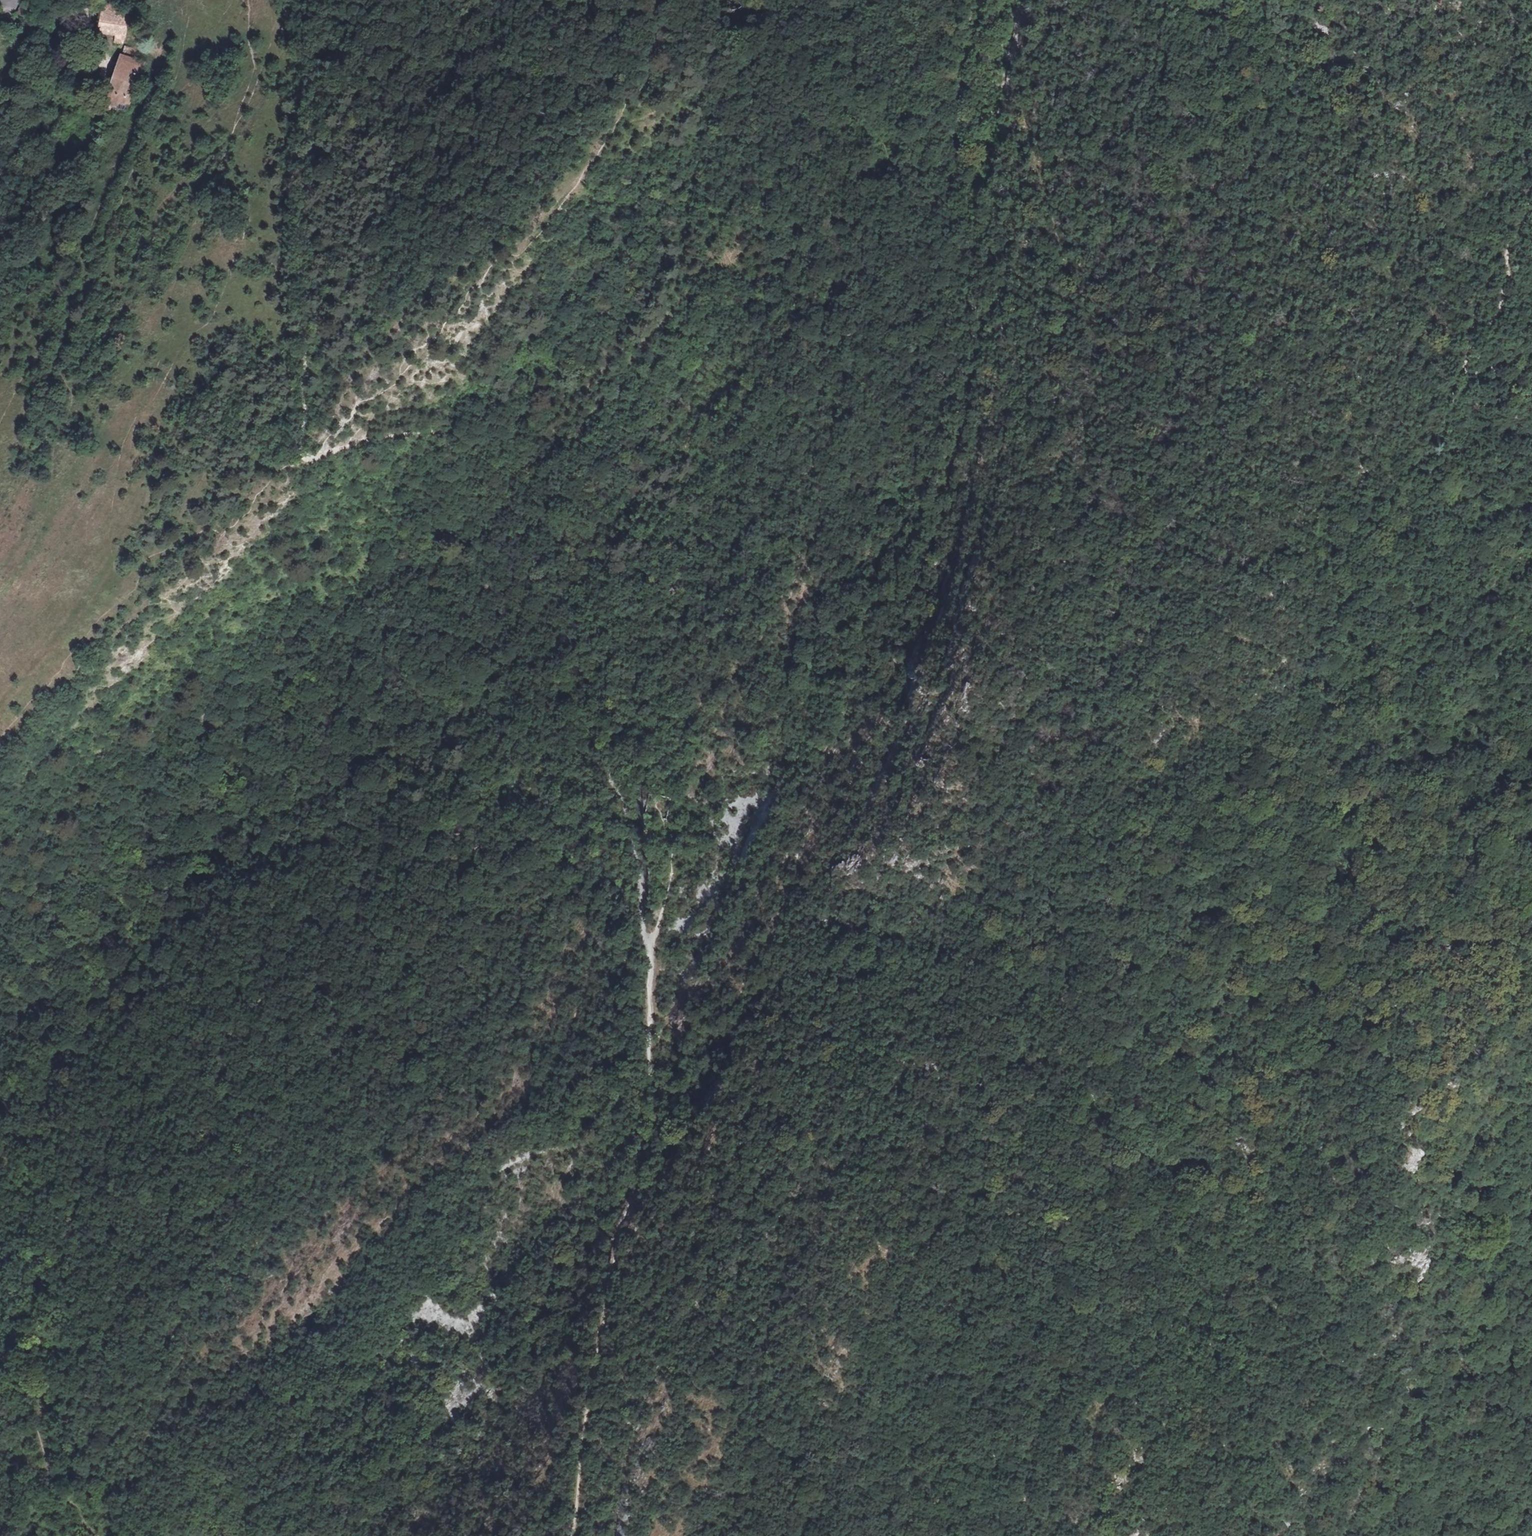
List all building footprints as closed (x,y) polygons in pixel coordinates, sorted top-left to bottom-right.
[(36,6),(28,3),(24,1),(19,12),(30,18),(36,6)] [(95,13),(103,14),(104,6),(97,4),(95,13)] [(104,5),(104,6),(103,14),(101,29),(98,29),(98,31),(117,34),(116,42),(124,43),(129,10),(114,6),(104,5)] [(138,48),(127,45),(109,103),(108,112),(117,115),(119,106),(121,102),(133,106),(146,63),(134,59),(138,48)] [(82,1475),(79,1464),(69,1466),(71,1477),(82,1475)] [(95,1520),(85,1525),(90,1535),(104,1535),(95,1520)]
